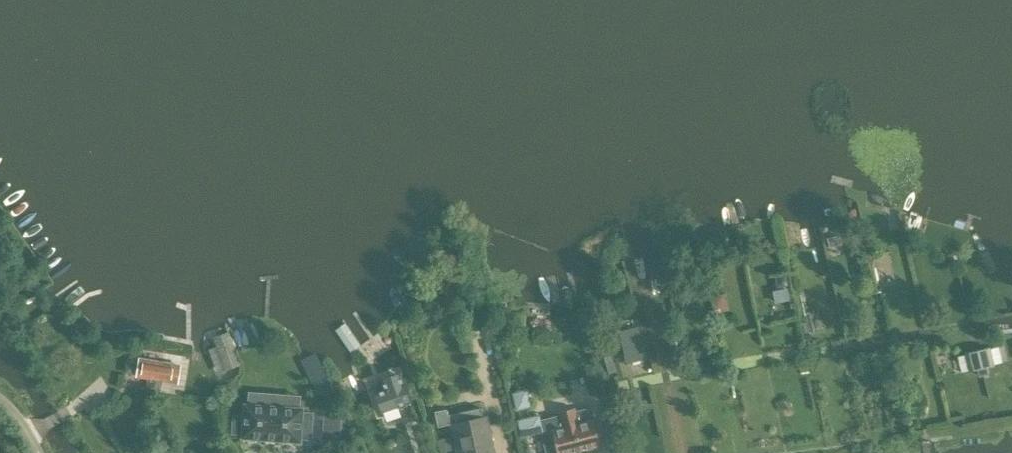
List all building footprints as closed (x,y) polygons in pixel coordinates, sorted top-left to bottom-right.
[(9,239),(0,224),(0,245),(9,239)] [(842,245),(839,236),(827,239),(829,248),(842,245)] [(775,288),(778,301),(791,299),(788,286),(775,288)] [(926,313),(928,326),(941,324),(938,311),(926,313)] [(620,331),(627,363),(646,359),(638,327),(620,331)] [(222,372),(237,366),(226,332),(210,338),(222,372)] [(976,370),(978,376),(988,373),(986,367),(991,365),(988,350),(968,355),(972,371),(976,370)] [(145,390),(154,392),(158,362),(140,360),(137,376),(147,378),(145,390)] [(177,365),(158,362),(154,392),(161,393),(163,381),(174,382),(177,365)] [(386,391),(374,395),(379,412),(407,403),(398,375),(382,380),(386,391)] [(526,389),(512,393),(517,410),(530,406),(526,389)] [(234,415),(232,435),(242,436),(242,439),(300,443),(301,439),(310,440),(312,413),(304,412),(304,408),(244,403),(243,415),(234,415)] [(522,437),(542,432),(547,452),(587,452),(601,450),(590,407),(575,411),(575,409),(559,412),(560,415),(540,421),(539,415),(518,420),(522,437)] [(460,452),(493,452),(485,417),(483,418),(481,408),(446,415),(445,410),(433,412),(436,428),(454,424),(460,452)] [(325,412),(323,441),(338,442),(340,413),(325,412)] [(450,437),(438,440),(440,452),(453,450),(450,437)]
